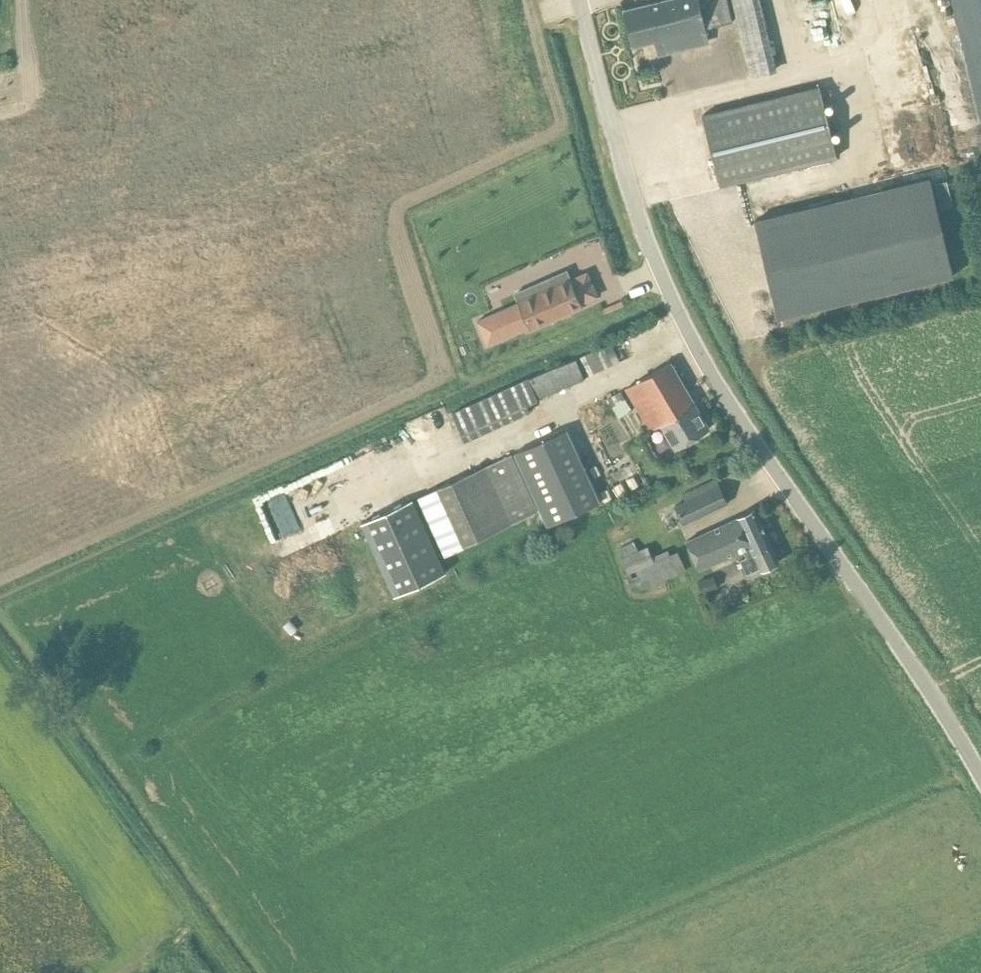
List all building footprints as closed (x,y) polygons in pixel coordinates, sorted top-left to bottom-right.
[(644,6),(625,10),(633,45),(655,40),(658,53),(707,41),(704,29),(732,22),(727,0),(668,0),(644,6)] [(750,78),(777,72),(760,0),(732,0),(750,78)] [(820,86),(722,111),(703,115),(720,186),(837,157),(820,86)] [(755,220),(778,315),(953,273),(930,179),(755,220)] [(518,303),(477,321),(487,345),(529,327),(530,330),(583,307),(581,304),(598,297),(587,272),(571,278),(567,269),(514,293),(518,303)] [(576,359),(526,380),(524,379),(452,412),(466,441),(530,413),(526,404),(537,399),(537,398),(584,378),(576,359)] [(671,362),(653,372),(626,388),(650,428),(660,422),(676,448),(710,428),(671,362)] [(608,399),(619,417),(631,409),(621,391),(608,399)] [(515,453),(549,526),(600,502),(566,429),(515,453)] [(437,490),(419,498),(444,554),(463,545),(536,512),(537,511),(511,454),(437,490)] [(687,500),(675,506),(684,524),(728,503),(716,478),(684,494),(687,500)] [(412,499),(362,522),(395,594),(446,571),(412,499)] [(755,510),(737,518),(687,541),(700,568),(743,548),(746,555),(740,557),(749,576),(779,562),(755,510)] [(637,593),(686,571),(678,551),(670,554),(668,549),(652,556),(648,546),(638,551),(634,541),(618,549),(637,593)] [(713,577),(698,583),(703,594),(718,587),(713,577)]
